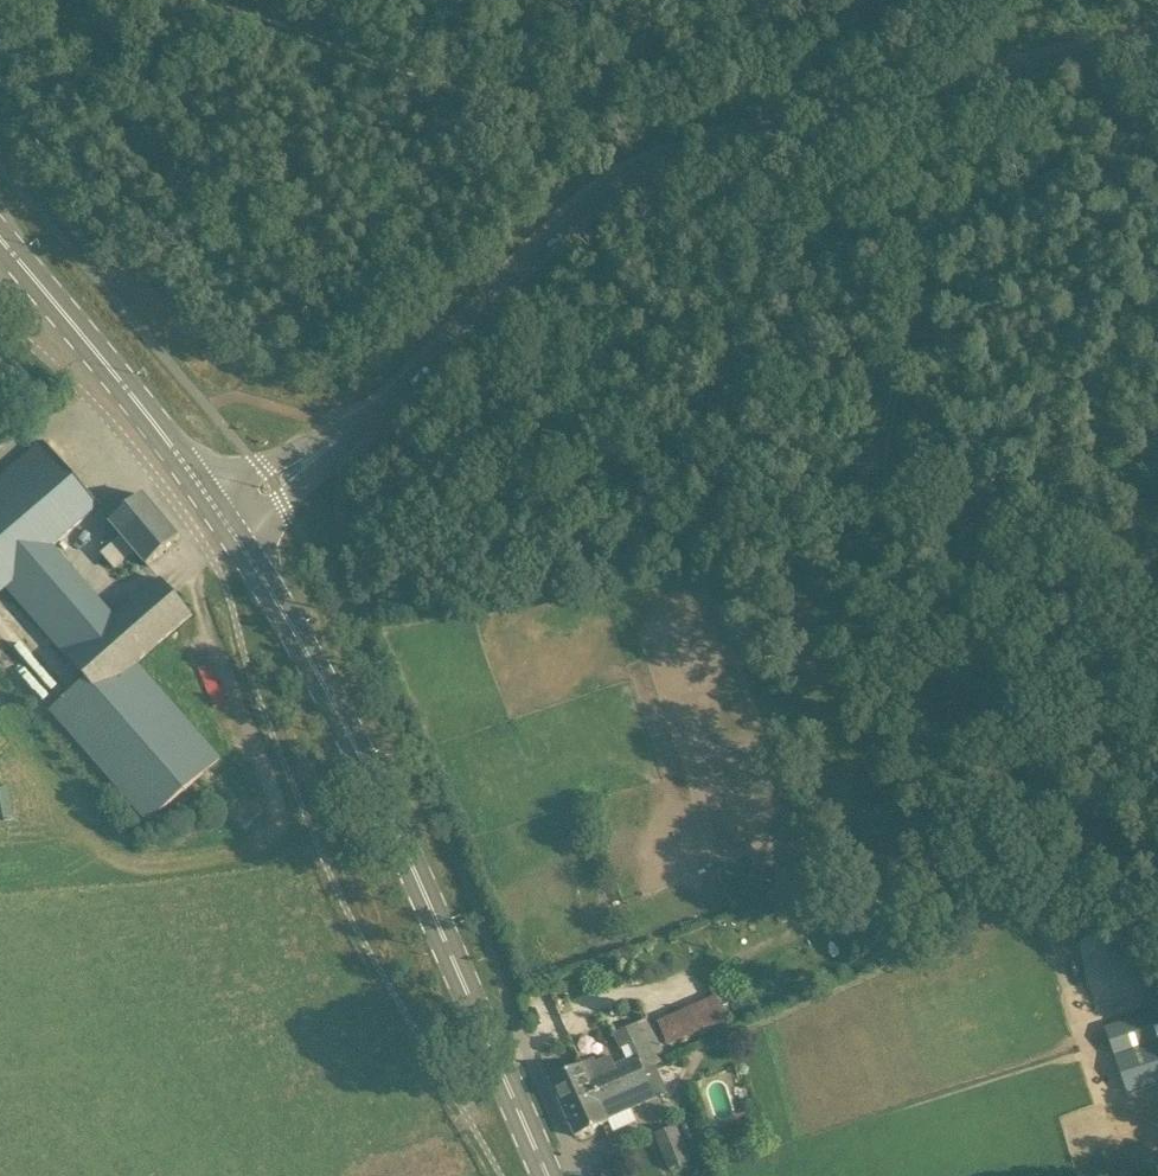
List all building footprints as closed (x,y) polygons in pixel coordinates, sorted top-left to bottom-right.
[(44,441),(0,477),(0,593),(7,587),(54,546),(100,506),(44,441)] [(143,495),(134,503),(111,522),(121,536),(101,551),(113,567),(134,552),(145,567),(179,537),(143,495)] [(54,546),(7,587),(68,657),(116,617),(54,546)] [(192,615),(161,579),(116,617),(68,657),(87,679),(50,710),(147,823),(220,759),(137,663),(192,615)] [(11,648),(0,637),(0,658),(11,648)] [(37,655),(18,674),(45,703),(65,684),(37,655)] [(205,660),(193,664),(206,700),(218,696),(205,660)] [(658,1021),(669,1047),(728,1021),(717,995),(658,1021)] [(1129,1094),(1157,1084),(1157,1009),(1106,1027),(1129,1094)] [(597,1057),(586,1062),(550,1078),(562,1105),(645,1070),(656,1065),(638,1023),(613,1033),(619,1048),(621,1048),(632,1043),(637,1056),(613,1066),(610,1057),(599,1061),(597,1057)] [(576,1137),(603,1125),(609,1122),(608,1119),(668,1092),(656,1065),(645,1070),(562,1105),(576,1137)] [(753,1135),(745,1113),(727,1119),(734,1141),(753,1135)] [(691,1159),(676,1125),(654,1135),(670,1169),(691,1159)] [(616,1147),(613,1149),(606,1152),(605,1151),(604,1152),(605,1153),(609,1162),(608,1162),(609,1164),(610,1163),(613,1172),(613,1173),(625,1167),(616,1147)]
